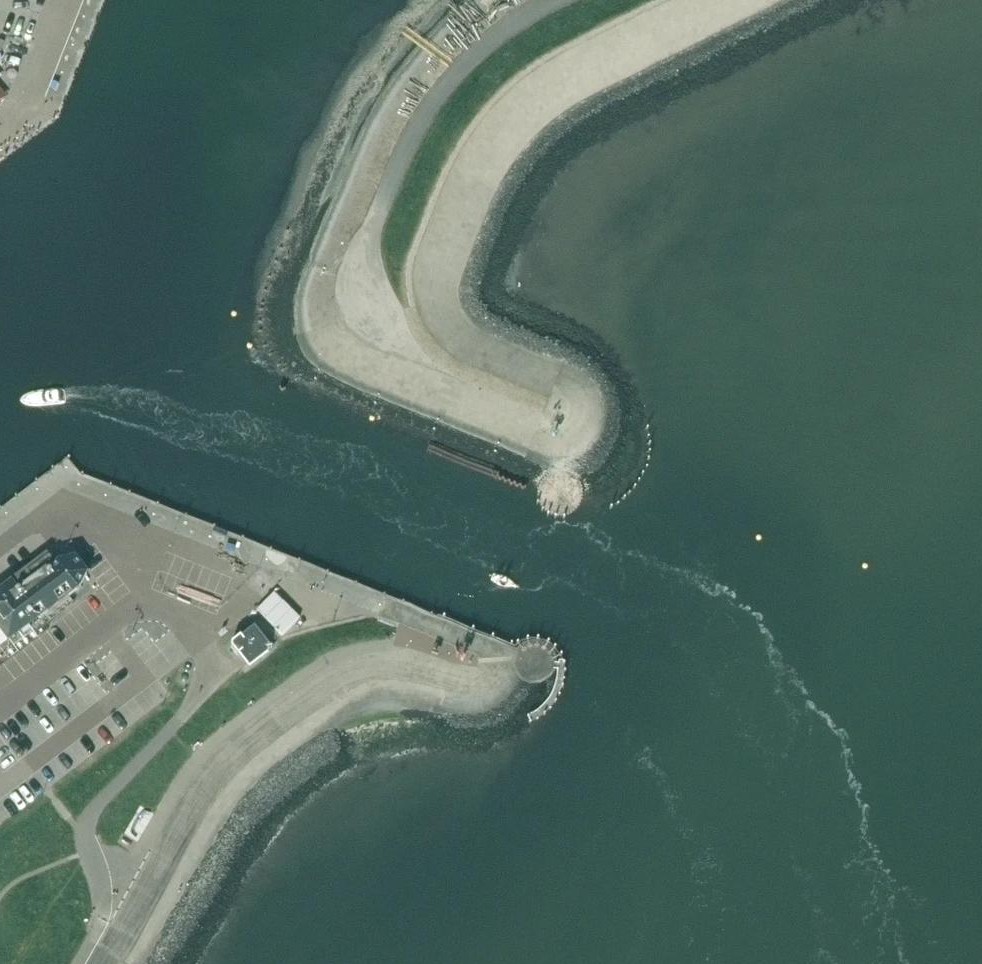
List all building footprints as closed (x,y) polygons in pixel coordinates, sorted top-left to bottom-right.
[(0,594),(0,629),(9,640),(76,588),(85,574),(74,560),(58,565),(51,557),(53,555),(52,554),(0,594)] [(232,644),(231,648),(238,657),(241,655),(250,667),(270,651),(254,631),(243,640),(241,637),(232,644)]
